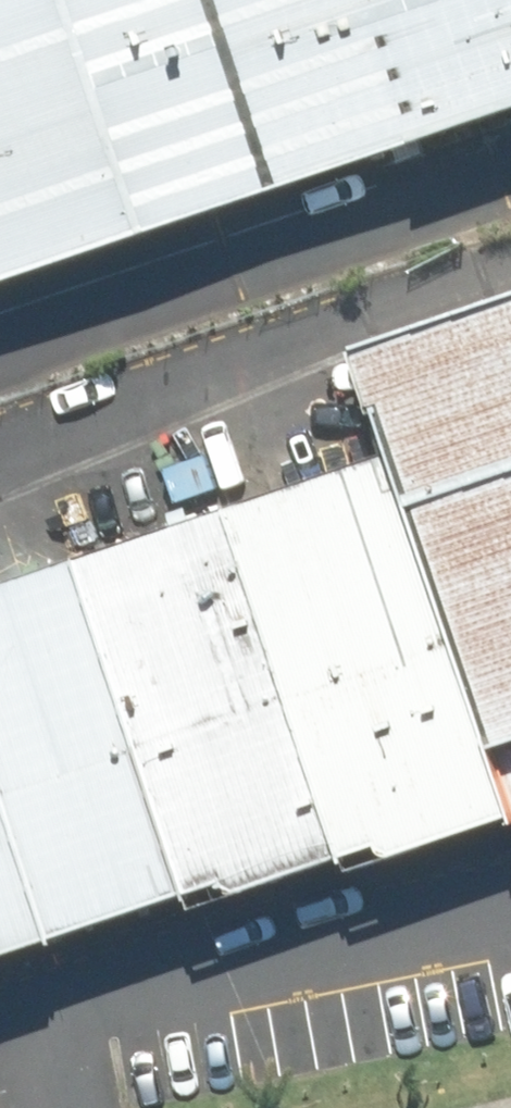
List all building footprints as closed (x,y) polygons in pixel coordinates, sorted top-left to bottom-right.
[(304,185),(240,0),(0,0),(0,290),(304,185)] [(304,185),(510,114),(510,0),(240,0),(304,185)] [(510,769),(510,291),(363,341),(404,460),(510,769)] [(404,460),(228,521),(343,852),(353,881),(510,826),(510,769),(404,460)] [(196,903),(343,852),(228,521),(80,572),(196,903)] [(80,572),(0,600),(0,751),(69,947),(196,903),(80,572)] [(69,947),(0,751),(0,971),(69,947)]
